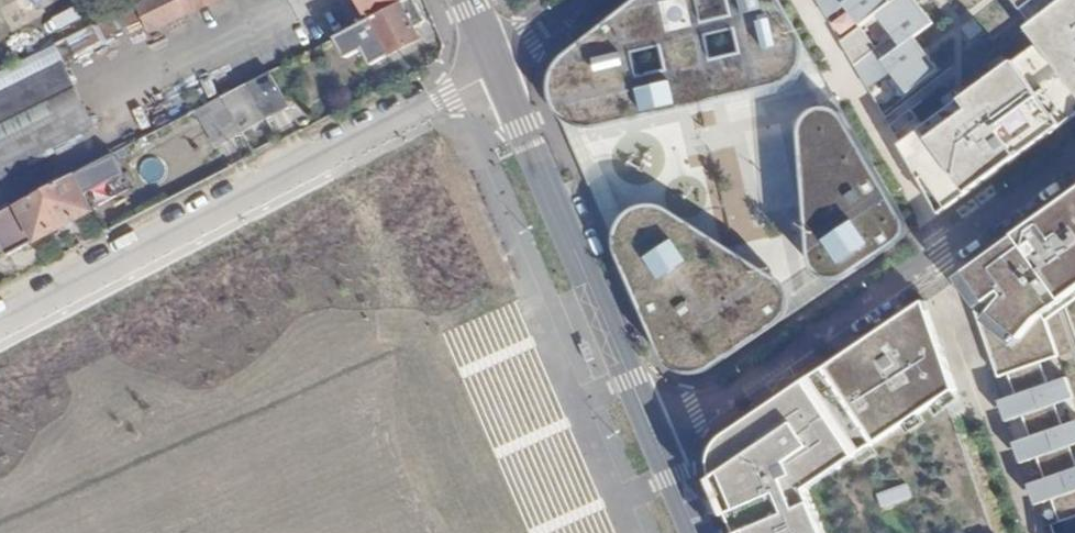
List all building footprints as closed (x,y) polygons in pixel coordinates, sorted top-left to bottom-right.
[(142,5),(153,26),(182,11),(185,18),(220,0),(152,0),(142,5)] [(359,2),(371,23),(412,2),(411,0),(348,0),(352,6),(359,2)] [(566,118),(578,119),(590,117),(784,96),(791,94),(797,91),(803,87),(808,78),(811,69),(810,59),(807,49),(777,0),(620,0),(558,45),(549,52),(542,60),(538,71),(537,83),(539,94),(546,105),(555,113),(566,118)] [(1074,112),(1074,0),(1016,0),(1031,19),(948,69),(897,0),(815,0),(938,217),(1074,112)] [(415,1),(412,2),(371,23),(336,41),(347,60),(364,52),(372,67),(422,42),(416,32),(427,26),(415,1)] [(68,37),(76,53),(102,41),(95,25),(68,37)] [(59,46),(0,75),(0,176),(99,127),(59,46)] [(273,74),(252,85),(271,122),(293,111),(273,74)] [(271,122),(252,85),(199,112),(218,149),(271,122)] [(828,112),(823,113),(820,114),(816,116),(811,120),(807,125),(805,131),(804,139),(815,286),(816,294),(819,301),(825,306),(832,310),(839,311),(845,309),(851,307),(908,269),(914,265),(918,258),(920,251),(919,244),(854,126),(852,122),(848,118),(843,114),(839,113),(834,112),(828,112)] [(94,162),(46,187),(65,221),(93,207),(79,181),(98,170),(94,162)] [(46,187),(0,211),(0,237),(7,250),(65,221),(46,187)] [(612,224),(610,231),(610,240),(613,249),(679,392),(683,397),(688,402),(696,405),(704,406),(711,404),(718,399),(797,344),(803,339),(806,332),(808,325),(807,316),(803,309),(797,303),(673,209),(667,204),(661,201),(653,199),(645,199),(637,200),(630,203),(623,207),(618,212),(614,218),(612,224)] [(964,279),(1055,532),(1074,532),(1074,201),(964,279)] [(927,305),(825,376),(806,390),(724,450),(721,452),(719,454),(717,456),(716,458),(715,460),(715,461),(714,464),(713,467),(713,469),(713,471),(714,473),(714,474),(715,477),(715,479),(717,481),(722,493),(713,499),(728,532),(737,529),(739,532),(828,532),(813,497),(859,468),(879,455),(960,403),(927,305)] [(884,508),(911,498),(907,486),(879,496),(884,508)]
